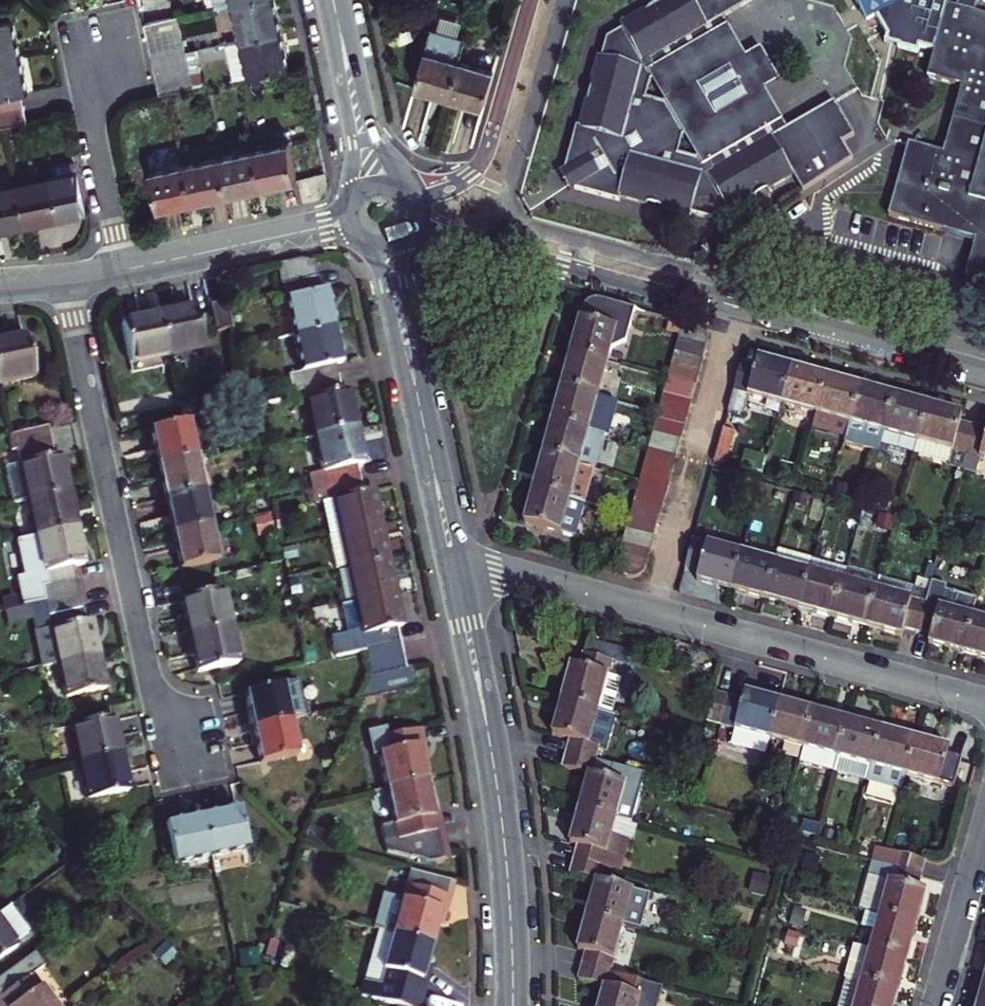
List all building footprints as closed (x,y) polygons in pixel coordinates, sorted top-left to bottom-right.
[(275,0),(264,0),(233,6),(240,42),(282,34),(279,18),(275,0)] [(669,208),(695,215),(695,212),(714,217),(731,206),(734,210),(759,193),(755,189),(768,180),(771,185),(798,167),(811,187),(862,155),(851,139),(860,133),(838,100),(793,131),(777,107),(761,117),(720,55),(735,45),(721,23),(755,0),(658,0),(661,5),(649,12),(646,8),(622,24),(625,28),(611,37),(605,61),(601,60),(594,89),(601,91),(597,104),(591,103),(583,134),(578,133),(568,170),(572,167),(584,185),(579,189),(627,200),(628,198),(656,205),(657,200),(670,204),(669,208)] [(661,5),(658,0),(646,8),(649,12),(661,5)] [(861,15),(869,10),(885,33),(904,38),(902,45),(916,49),(918,43),(929,0),(850,0),(861,15)] [(948,0),(929,0),(918,43),(937,48),(930,75),(964,85),(946,150),(911,140),(891,212),(978,236),(968,270),(984,275),(984,13),(976,11),(947,2),(948,0)] [(947,2),(976,11),(979,0),(948,0),(947,2)] [(0,8),(0,62),(19,58),(16,41),(12,24),(5,26),(1,8),(0,8)] [(143,25),(146,39),(180,32),(177,18),(143,25)] [(452,96),(463,58),(468,38),(433,28),(417,85),(437,91),(452,96)] [(180,32),(146,39),(149,53),(183,46),(180,32)] [(282,34),(240,42),(228,44),(237,82),(290,71),(287,54),(282,34)] [(747,62),(735,45),(720,55),(761,117),(777,107),(768,93),(747,62)] [(152,69),(187,62),(185,53),(183,46),(149,53),(152,69)] [(761,53),(747,62),(768,93),(782,84),(761,53)] [(0,62),(0,115),(23,111),(20,95),(26,93),(24,82),(19,58),(0,62)] [(463,58),(452,96),(469,100),(484,104),(495,67),(463,58)] [(189,75),(187,62),(152,69),(155,81),(189,75)] [(189,75),(155,81),(159,97),(193,91),(189,75)] [(601,91),(594,89),(591,103),(597,104),(601,91)] [(23,111),(0,115),(0,130),(26,124),(23,111)] [(252,150),(260,187),(280,183),(294,180),(286,142),(252,150)] [(260,187),(252,150),(219,156),(227,194),(243,191),(260,187)] [(210,198),(227,194),(219,156),(184,164),(192,201),(210,198)] [(192,201),(184,164),(150,171),(158,209),(175,205),(192,201)] [(572,167),(568,170),(563,173),(574,191),(579,189),(584,185),(572,167)] [(77,171),(15,185),(23,224),(50,218),(55,217),(54,215),(85,208),(77,171)] [(755,189),(759,193),(771,185),(768,180),(755,189)] [(6,228),(23,224),(15,185),(0,188),(0,229),(6,228)] [(318,296),(311,261),(276,268),(291,338),(333,329),(328,307),(325,294),(318,296)] [(576,352),(614,363),(618,348),(628,339),(637,306),(600,296),(593,299),(589,302),(587,308),(586,313),(579,340),(576,352)] [(231,333),(224,305),(206,309),(213,338),(231,333)] [(156,320),(165,360),(200,352),(191,312),(174,316),(156,320)] [(682,336),(709,343),(709,342),(710,333),(708,329),(703,324),(672,316),(669,328),(683,332),(682,336)] [(133,325),(120,328),(129,368),(165,360),(156,320),(133,325)] [(291,338),(302,387),(337,380),(334,366),(341,365),(338,351),(333,329),(291,338)] [(705,358),(709,343),(682,336),(678,351),(705,358)] [(31,385),(22,345),(2,350),(0,350),(0,392),(31,385)] [(701,372),(705,358),(678,351),(674,365),(701,372)] [(570,372),(566,386),(605,397),(614,363),(576,352),(570,372)] [(746,361),(733,411),(749,415),(754,394),(787,403),(797,366),(777,360),(764,356),(761,365),(746,361)] [(697,386),(701,372),(674,365),(671,379),(697,386)] [(787,403),(821,412),(830,375),(811,370),(797,366),(787,403)] [(855,421),(865,385),(845,379),(830,375),(821,412),(855,421)] [(697,386),(671,379),(667,393),(694,400),(697,386)] [(302,387),(313,438),(355,430),(349,404),(347,395),(340,396),(337,380),(302,387)] [(883,450),(885,443),(898,394),(881,389),(865,385),(855,421),(851,441),(883,450)] [(561,408),(557,420),(607,435),(610,435),(619,401),(605,397),(566,386),(561,408)] [(663,407),(690,414),(694,400),(667,393),(663,407)] [(922,440),(932,403),(914,398),(898,394),(885,443),(918,453),(922,440)] [(970,454),(978,424),(964,420),(966,412),(953,409),(932,403),(922,440),(970,454)] [(686,426),(690,414),(663,407),(661,414),(660,419),(686,426)] [(657,431),(683,438),(686,426),(660,419),(657,431)] [(607,435),(557,420),(552,439),(548,455),(598,469),(607,435)] [(153,450),(157,466),(196,458),(188,424),(149,432),(153,450)] [(720,460),(734,464),(744,428),(729,424),(720,460)] [(966,469),(980,473),(984,457),(984,426),(978,424),(970,454),(967,466),(966,469)] [(360,454),(355,430),(313,438),(324,486),(359,479),(357,468),(363,467),(360,454)] [(679,453),(683,438),(657,431),(653,445),(679,453)] [(53,459),(47,434),(10,442),(24,503),(68,494),(62,471),(59,458),(53,459)] [(922,440),(918,453),(967,466),(970,454),(922,440)] [(675,467),(679,453),(653,445),(652,448),(649,459),(675,467)] [(598,469),(548,455),(543,471),(539,488),(589,503),(598,469)] [(196,458),(157,466),(161,486),(164,501),(203,493),(196,458)] [(672,479),(675,467),(649,459),(645,472),(672,479)] [(668,493),(672,479),(645,472),(643,482),(642,486),(668,493)] [(363,497),(359,479),(324,486),(328,506),(335,504),(341,535),(380,528),(374,504),(372,495),(363,497)] [(665,507),(668,493),(642,486),(638,499),(665,507)] [(589,503),(539,488),(534,505),(530,522),(582,536),(591,503),(589,503)] [(203,493),(164,501),(168,517),(171,533),(210,525),(203,493)] [(24,503),(32,539),(76,530),(72,513),(68,494),(24,503)] [(660,523),(665,507),(638,499),(634,516),(660,523)] [(660,523),(634,516),(630,528),(657,535),(660,523)] [(218,559),(210,525),(171,533),(175,550),(179,567),(218,559)] [(341,535),(349,569),(386,561),(383,545),(380,528),(341,535)] [(627,541),(654,548),(657,535),(630,528),(627,541)] [(32,539),(43,589),(76,582),(73,569),(84,566),(80,549),(76,530),(32,539)] [(699,538),(691,567),(706,571),(704,580),(717,583),(739,589),(748,552),(751,541),(711,530),(708,541),(699,538)] [(349,569),(341,535),(329,537),(336,571),(349,569)] [(627,541),(623,556),(649,564),(654,548),(627,541)] [(786,547),(782,561),(773,598),(791,603),(806,607),(816,570),(819,557),(786,547)] [(773,598),(782,561),(748,552),(739,589),(756,594),(773,598)] [(649,564),(623,556),(618,573),(635,578),(644,574),(649,567),(649,564)] [(349,569),(356,601),(394,593),(390,575),(386,561),(349,569)] [(839,616),(848,579),(816,570),(806,607),(822,611),(839,616)] [(934,589),(884,576),(881,588),(931,601),(934,589)] [(881,588),(848,579),(839,616),(852,619),(871,625),(881,588)] [(934,589),(931,601),(923,631),(938,635),(936,643),(949,646),(970,651),(979,615),(984,597),(949,588),(950,584),(937,580),(934,589)] [(43,589),(46,604),(79,597),(76,582),(43,589)] [(881,588),(871,625),(892,630),(906,634),(908,626),(923,631),(931,601),(881,588)] [(221,591),(181,599),(185,618),(189,637),(228,628),(221,591)] [(398,613),(394,593),(356,601),(341,604),(352,655),(367,652),(366,648),(398,642),(395,628),(401,627),(398,613)] [(49,617),(82,610),(79,597),(46,604),(49,617)] [(85,624),(82,610),(49,617),(59,665),(97,657),(92,632),(90,623),(85,624)] [(979,615),(970,651),(984,656),(984,616),(979,615)] [(228,628),(189,637),(192,651),(196,671),(236,662),(228,628)] [(50,633),(39,634),(40,663),(52,663),(50,633)] [(367,652),(369,663),(402,656),(398,642),(366,648),(367,652)] [(568,684),(564,701),(600,712),(615,716),(632,655),(588,643),(581,669),(573,667),(568,684)] [(402,656),(369,663),(372,676),(405,669),(402,656)] [(101,673),(97,657),(59,665),(67,699),(104,691),(101,673)] [(405,669),(372,676),(360,700),(414,688),(410,669),(405,669)] [(250,713),(254,728),(291,720),(284,687),(246,696),(250,713)] [(769,742),(779,704),(762,699),(746,695),(744,705),(736,733),(732,750),(764,759),(769,742)] [(707,726),(721,730),(728,701),(714,697),(707,726)] [(567,754),(597,762),(601,750),(590,746),(600,712),(564,701),(557,725),(554,736),(570,741),(567,754)] [(728,701),(721,730),(736,733),(744,705),(728,701)] [(796,709),(779,704),(769,742),(804,752),(815,714),(796,709)] [(815,714),(804,752),(838,762),(848,724),(831,719),(815,714)] [(291,720),(254,728),(258,749),(261,764),(299,756),(291,720)] [(112,723),(72,732),(79,766),(119,757),(115,740),(112,723)] [(866,729),(848,724),(838,762),(834,777),(869,786),(873,772),(883,734),(866,729)] [(374,760),(380,792),(418,785),(413,759),(418,759),(416,748),(413,735),(380,741),(379,734),(360,738),(364,762),(374,760)] [(900,739),(883,734),(873,772),(906,781),(916,743),(900,739)] [(916,743),(906,781),(954,794),(962,766),(949,762),(951,753),(934,749),(916,743)] [(800,767),(834,777),(838,762),(804,752),(800,767)] [(579,809),(618,820),(633,824),(646,776),(597,762),(567,754),(563,766),(589,773),(584,790),(579,809)] [(123,775),(119,757),(79,766),(88,801),(127,793),(123,775)] [(873,772),(869,786),(902,796),(906,781),(873,772)] [(389,840),(374,843),(376,853),(419,865),(433,863),(431,853),(436,853),(435,849),(431,850),(428,833),(432,832),(430,821),(428,808),(423,809),(418,785),(380,792),(389,840)] [(613,836),(618,820),(579,809),(573,832),(570,843),(579,846),(576,859),(605,867),(624,873),(632,842),(613,836)] [(206,819),(215,859),(252,851),(243,811),(228,814),(206,819)] [(215,859),(206,819),(191,822),(170,827),(179,867),(215,859)] [(633,824),(618,820),(613,836),(632,842),(634,842),(638,826),(633,824)] [(873,865),(891,870),(896,854),(887,851),(878,849),(873,865)] [(925,862),(896,854),(891,870),(920,878),(925,862)] [(588,916),(626,926),(645,932),(654,896),(601,882),(605,867),(576,859),(572,872),(598,880),(593,898),(588,916)] [(861,910),(879,916),(916,927),(921,910),(925,895),(918,893),(922,879),(920,878),(891,870),(873,865),(861,910)] [(440,879),(397,867),(381,931),(419,941),(426,916),(430,917),(433,905),(440,879)] [(2,916),(0,918),(0,966),(25,947),(22,943),(36,933),(16,906),(2,916)] [(588,951),(583,967),(612,976),(626,926),(588,916),(582,938),(579,949),(588,951)] [(879,916),(870,949),(908,960),(911,946),(916,927),(879,916)] [(419,941),(381,931),(363,996),(402,1005),(406,1005),(411,987),(417,967),(412,966),(419,941)] [(847,979),(899,994),(903,978),(908,960),(870,949),(859,946),(856,945),(847,979)] [(0,986),(0,997),(6,1005),(62,1005),(30,963),(0,986)] [(657,1003),(661,989),(612,976),(583,967),(580,980),(605,988),(600,1005),(657,1005),(657,1003)] [(899,994),(847,979),(840,1005),(895,1005),(899,994)]
